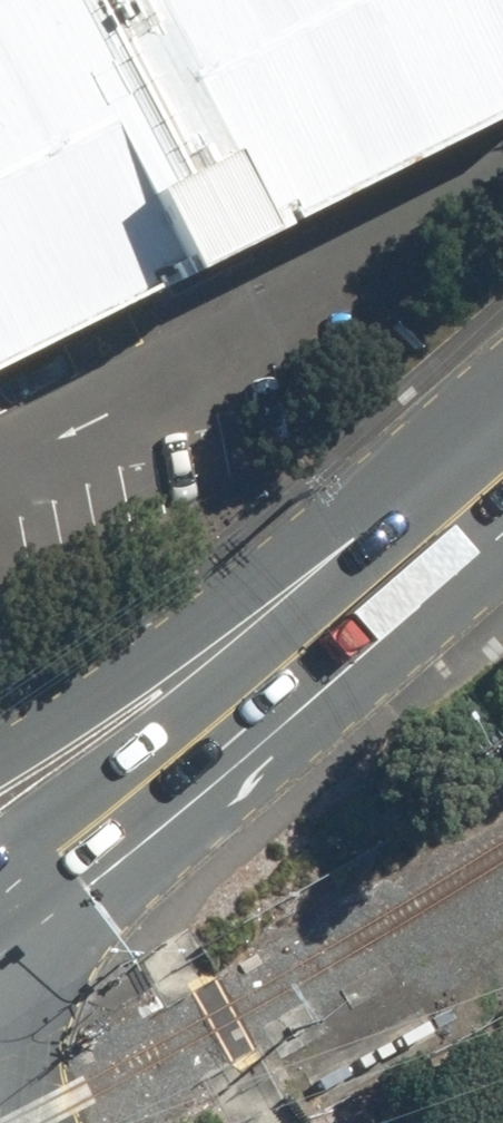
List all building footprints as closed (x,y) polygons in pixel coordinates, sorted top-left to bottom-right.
[(502,107),(502,0),(0,0),(0,358),(502,107)]
